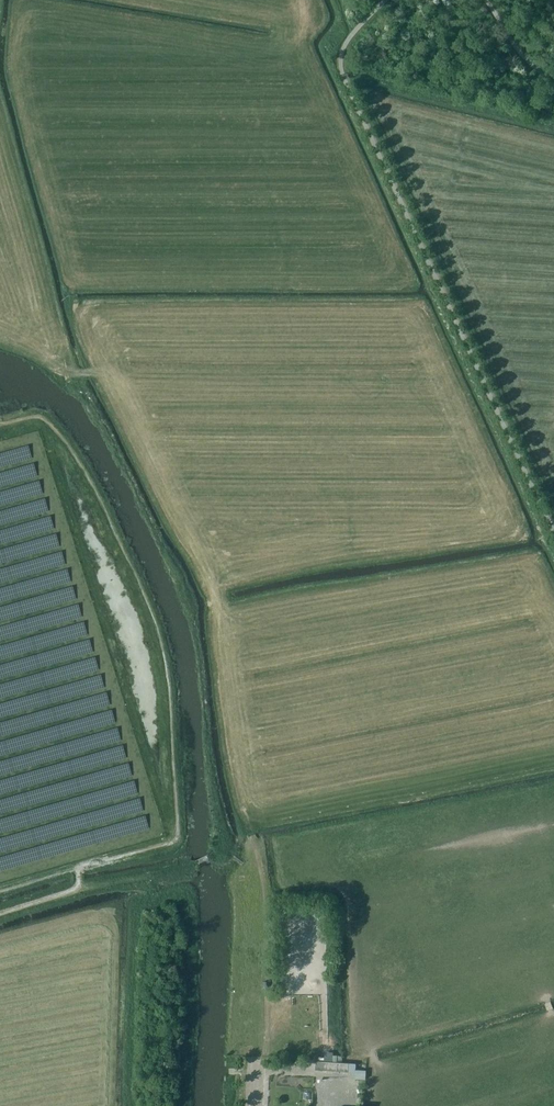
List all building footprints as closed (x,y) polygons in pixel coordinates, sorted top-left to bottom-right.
[(315,1069),(348,1072),(349,1063),(316,1060),(315,1069)] [(365,1079),(366,1070),(355,1069),(355,1072),(351,1072),(351,1078),(365,1079)]
